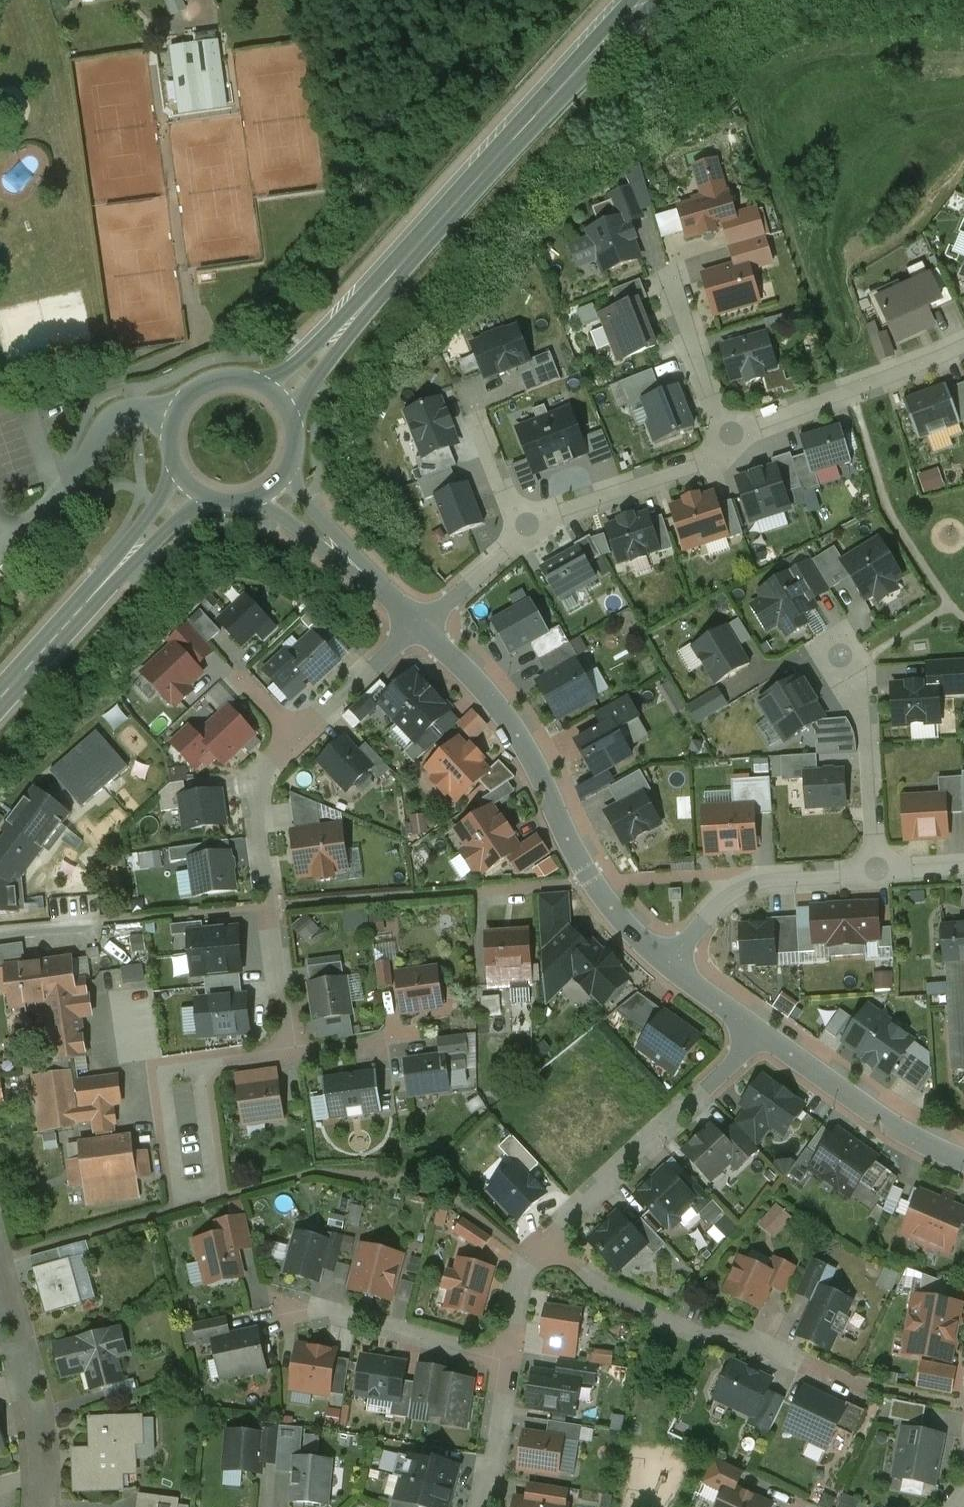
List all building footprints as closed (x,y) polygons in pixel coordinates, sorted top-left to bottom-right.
[(215,34),(194,37),(195,46),(216,43),(215,34)] [(216,43),(195,46),(197,61),(176,63),(182,105),(224,99),(216,43)] [(737,224),(728,194),(726,195),(723,183),(702,189),(704,197),(693,200),(694,204),(680,208),(689,238),(702,234),(702,237),(717,233),(716,230),(737,224)] [(623,223),(588,237),(604,278),(639,264),(623,223)] [(731,248),(736,267),(749,263),(751,271),(773,264),(766,238),(731,248)] [(736,267),(704,276),(715,316),(760,302),(751,271),(749,263),(736,267)] [(908,271),(915,286),(931,279),(942,303),(927,310),(929,314),(955,302),(939,270),(929,275),(923,263),(908,271)] [(915,286),(879,302),(898,342),(934,326),(929,314),(927,310),(942,303),(931,279),(915,286)] [(637,307),(603,320),(620,362),(653,349),(637,307)] [(793,314),(782,318),(785,329),(797,325),(793,314)] [(782,318),(764,323),(767,334),(785,329),(782,318)] [(504,331),(485,338),(486,340),(472,345),(486,380),(506,372),(505,370),(517,365),(518,367),(531,362),(517,328),(505,333),(504,331)] [(887,335),(873,339),(881,362),(894,357),(887,335)] [(765,336),(725,348),(734,380),(746,376),(748,383),(764,378),(763,372),(775,369),(765,336)] [(963,423),(963,385),(948,391),(961,424),(963,423)] [(947,386),(904,401),(918,442),(961,426),(961,424),(948,391),(947,386)] [(677,393),(644,404),(656,441),(690,429),(677,393)] [(424,457),(459,443),(442,398),(406,412),(424,457)] [(561,464),(587,454),(570,410),(544,420),(561,464)] [(536,473),(561,464),(544,420),(519,430),(536,473)] [(837,432),(806,442),(816,474),(848,464),(837,432)] [(740,473),(753,518),(794,506),(781,461),(740,473)] [(435,494),(450,536),(490,522),(475,480),(435,494)] [(714,500),(677,512),(689,549),(726,538),(714,500)] [(621,523),(608,528),(620,564),(633,560),(634,563),(647,558),(646,555),(658,551),(659,551),(650,521),(648,515),(634,519),(633,516),(621,521),(621,523)] [(663,516),(650,521),(659,551),(658,551),(659,554),(674,549),(663,516)] [(575,545),(578,550),(579,550),(588,566),(603,557),(601,555),(593,540),(591,536),(575,545)] [(606,536),(593,540),(601,555),(610,552),(606,536)] [(713,552),(732,546),(729,537),(710,543),(713,552)] [(845,562),(843,563),(852,577),(866,599),(902,577),(880,541),(845,562)] [(835,547),(812,562),(830,591),(852,577),(843,563),(845,562),(835,547)] [(578,550),(543,570),(561,601),(597,581),(588,566),(579,550),(578,550)] [(810,562),(794,573),(811,602),(828,591),(810,562)] [(794,573),(793,572),(759,593),(782,630),(783,629),(787,636),(806,624),(802,618),(810,612),(812,603),(811,602),(794,573)] [(494,618),(514,654),(553,632),(533,596),(494,618)] [(219,623),(243,648),(257,634),(264,641),(277,629),(247,597),(219,623)] [(208,641),(222,630),(205,607),(190,617),(208,641)] [(212,654),(188,627),(172,643),(175,646),(196,669),(212,654)] [(726,627),(692,648),(715,686),(749,665),(726,627)] [(339,662),(314,634),(290,657),(289,658),(307,677),(314,685),(335,665),(339,662)] [(570,644),(538,661),(548,678),(575,663),(575,664),(580,661),(570,644)] [(173,701),(175,703),(182,703),(189,697),(189,690),(187,688),(202,674),(196,669),(175,646),(145,675),(171,703),(173,701)] [(286,653),(265,672),(292,700),(305,688),(301,683),(307,677),(289,658),(290,657),(286,653)] [(548,678),(538,683),(558,719),(595,698),(575,664),(575,663),(548,678)] [(931,665),(927,665),(927,667),(928,667),(929,684),(936,683),(937,695),(963,693),(963,676),(963,665),(963,663),(941,665),(931,665)] [(414,672),(380,703),(398,723),(431,692),(423,685),(425,683),(414,672)] [(800,676),(760,701),(762,704),(759,706),(773,729),(776,727),(786,743),(808,729),(823,720),(824,719),(815,705),(818,703),(804,681),(803,681),(800,676)] [(929,684),(894,686),(892,686),(892,687),(892,688),(895,724),(895,725),(895,726),(896,726),(939,723),(939,722),(937,695),(936,683),(929,684)] [(717,690),(687,709),(696,724),(727,706),(717,690)] [(431,692),(398,723),(416,742),(450,710),(440,699),(438,700),(431,692)] [(366,697),(343,719),(353,730),(376,708),(366,697)] [(458,722),(475,739),(491,724),(474,706),(458,722)] [(255,735),(229,707),(196,737),(223,766),(255,735)] [(846,719),(824,721),(823,720),(808,729),(816,742),(816,755),(856,753),(856,745),(854,734),(849,724),(846,719)] [(613,723),(577,743),(596,777),(632,757),(613,723)] [(55,768),(85,803),(127,768),(97,733),(55,768)] [(344,740),(320,762),(347,791),(370,769),(371,768),(357,753),(344,740)] [(458,740),(427,769),(437,779),(433,783),(445,795),(448,792),(458,802),(479,782),(488,773),(479,763),(483,759),(471,747),(467,750),(458,740)] [(390,771),(366,744),(357,753),(371,768),(370,769),(380,780),(390,771)] [(816,755),(780,758),(782,782),(805,780),(805,774),(817,774),(816,755)] [(499,762),(488,773),(479,782),(491,795),(508,783),(515,779),(499,762)] [(817,774),(805,774),(805,780),(807,809),(846,806),(843,772),(817,774)] [(170,785),(160,795),(161,813),(182,810),(180,798),(186,797),(184,783),(170,785)] [(491,795),(488,796),(495,806),(515,793),(508,783),(491,795)] [(18,912),(15,885),(70,815),(36,789),(3,833),(8,836),(0,846),(0,914),(18,912)] [(707,790),(707,802),(733,802),(733,790),(707,790)] [(186,797),(180,798),(182,810),(185,831),(225,825),(220,792),(186,797)] [(317,804),(290,793),(295,833),(321,830),(317,804)] [(642,793),(607,813),(625,845),(660,825),(653,812),(655,811),(649,799),(646,801),(642,793)] [(488,796),(478,803),(485,813),(492,809),(495,806),(488,796)] [(944,799),(904,801),(906,845),(946,843),(944,799)] [(485,813),(457,832),(468,850),(461,855),(474,875),(482,870),(484,874),(508,858),(519,851),(519,850),(519,849),(511,837),(513,836),(502,821),(500,822),(492,809),(485,813)] [(750,812),(706,814),(708,857),(752,855),(750,812)] [(410,832),(429,833),(430,814),(411,813),(410,832)] [(295,833),(293,833),(296,849),(293,849),(295,863),(297,862),(299,877),(316,875),(317,883),(333,881),(332,873),(347,871),(341,827),(321,830),(295,833)] [(537,837),(519,849),(519,850),(519,851),(508,858),(519,875),(549,855),(537,837)] [(205,845),(169,850),(171,863),(190,860),(190,859),(206,857),(205,845)] [(162,850),(141,851),(142,868),(164,866),(162,850)] [(206,857),(190,859),(190,860),(196,897),(234,891),(229,854),(206,857)] [(681,890),(669,891),(670,903),(682,902),(681,890)] [(879,905),(846,907),(848,957),(867,956),(866,942),(880,942),(881,941),(880,930),(879,905)] [(830,958),(848,957),(846,907),(812,909),(813,930),(815,946),(815,945),(829,945),(830,958)] [(304,940),(321,931),(311,914),(295,923),(304,940)] [(797,918),(772,920),(772,922),(773,922),(775,956),(800,955),(798,931),(797,918)] [(760,926),(740,927),(743,966),(758,965),(758,967),(776,966),(775,956),(773,922),(772,922),(760,923),(760,926)] [(943,927),(945,964),(946,964),(963,963),(963,962),(963,926),(943,927)] [(892,929),(880,930),(881,941),(880,942),(881,950),(894,949),(892,929)] [(813,930),(798,931),(800,955),(816,953),(815,945),(815,946),(813,930)] [(191,934),(193,955),(239,951),(237,931),(191,934)] [(587,950),(570,931),(542,958),(543,966),(544,984),(546,1002),(574,974),(579,979),(577,981),(591,995),(592,993),(603,1004),(627,980),(617,969),(619,968),(605,954),(603,955),(593,945),(587,950)] [(134,935),(136,949),(147,948),(145,933),(134,935)] [(527,934),(487,936),(490,971),(491,987),(517,986),(530,985),(531,985),(529,967),(527,934)] [(193,955),(195,975),(241,971),(239,951),(193,955)] [(72,959),(4,967),(10,1010),(37,1007),(38,1006),(78,1001),(72,960),(73,960),(72,959)] [(125,964),(127,981),(147,978),(145,962),(125,964)] [(342,963),(308,968),(310,985),(344,979),(342,963)] [(390,963),(376,965),(379,988),(393,987),(390,963)] [(946,964),(947,988),(963,987),(963,966),(963,963),(946,964)] [(543,966),(529,967),(531,985),(538,985),(544,984),(543,966)] [(436,970),(397,975),(403,1014),(421,1011),(424,1007),(445,1004),(443,987),(439,988),(436,970)] [(894,972),(875,972),(875,991),(894,991),(894,972)] [(344,979),(310,985),(316,1021),(350,1016),(344,979)] [(946,988),(951,1072),(963,1071),(963,987),(947,988),(946,988)] [(201,995),(203,1036),(255,1034),(253,993),(201,995)] [(638,994),(615,1012),(648,1036),(664,1013),(638,994)] [(793,1015),(798,1005),(781,996),(776,1006),(793,1015)] [(78,1001),(38,1006),(37,1007),(40,1024),(46,1023),(51,1062),(74,1059),(86,1058),(78,1001)] [(868,1008),(844,1042),(862,1055),(861,1057),(888,1077),(890,1073),(906,1052),(912,1043),(886,1024),(888,1022),(886,1012),(876,1014),(868,1008)] [(700,1039),(664,1013),(648,1036),(639,1049),(674,1075),(700,1039)] [(846,1025),(835,1017),(830,1024),(841,1032),(846,1025)] [(841,1032),(830,1024),(820,1038),(831,1046),(841,1032)] [(462,1036),(438,1039),(440,1058),(444,1058),(447,1073),(465,1070),(463,1057),(465,1057),(462,1036)] [(931,1070),(906,1052),(890,1073),(919,1094),(932,1077),(931,1070)] [(440,1058),(406,1063),(410,1096),(449,1091),(447,1073),(444,1058),(440,1058)] [(51,1062),(39,1064),(40,1076),(69,1072),(70,1072),(76,1071),(74,1059),(51,1062)] [(275,1070),(249,1074),(251,1086),(277,1082),(275,1070)] [(40,1076),(33,1077),(41,1133),(72,1129),(71,1123),(94,1121),(95,1134),(96,1134),(97,1142),(79,1145),(81,1160),(68,1162),(71,1189),(85,1187),(87,1205),(140,1198),(137,1181),(151,1179),(147,1152),(133,1153),(131,1137),(113,1140),(112,1132),(113,1132),(110,1105),(121,1104),(117,1077),(78,1082),(81,1108),(74,1109),(70,1072),(69,1072),(40,1076)] [(376,1072),(322,1079),(328,1121),(382,1114),(376,1072)] [(249,1074),(237,1076),(239,1088),(251,1086),(249,1074)] [(803,1107),(763,1078),(750,1096),(754,1099),(735,1126),(756,1147),(774,1122),(786,1131),(803,1107)] [(251,1086),(239,1088),(245,1125),(282,1120),(277,1082),(251,1086)] [(756,1147),(735,1126),(722,1139),(738,1155),(731,1162),(738,1170),(759,1151),(756,1147)] [(818,1158),(810,1169),(811,1170),(850,1198),(860,1184),(875,1163),(877,1160),(837,1131),(818,1158)] [(716,1133),(705,1132),(683,1153),(710,1181),(731,1162),(738,1155),(722,1139),(716,1133)] [(539,1165),(511,1136),(499,1148),(516,1166),(517,1165),(527,1176),(539,1165)] [(806,1150),(788,1175),(801,1184),(811,1170),(810,1169),(818,1158),(806,1150)] [(897,1179),(875,1163),(860,1184),(887,1203),(897,1179)] [(527,1176),(517,1165),(516,1166),(490,1190),(518,1220),(545,1195),(527,1176)] [(666,1170),(637,1197),(666,1228),(673,1229),(680,1223),(679,1216),(690,1206),(695,1201),(678,1183),(666,1170)] [(712,1201),(687,1175),(678,1183),(695,1201),(690,1206),(698,1214),(712,1201)] [(914,1190),(908,1204),(914,1206),(902,1235),(950,1255),(962,1227),(963,1228),(963,1211),(952,1206),(955,1198),(943,1193),(940,1201),(914,1190)] [(776,1237),(796,1218),(780,1202),(760,1221),(776,1237)] [(617,1215),(589,1242),(616,1271),(628,1260),(629,1254),(641,1242),(642,1241),(630,1229),(617,1215)] [(246,1217),(217,1224),(220,1237),(194,1243),(198,1260),(202,1259),(207,1285),(214,1283),(218,1285),(232,1282),(234,1279),(241,1277),(236,1252),(253,1248),(246,1217)] [(666,1245),(641,1219),(630,1229),(642,1241),(641,1242),(654,1256),(666,1245)] [(491,1238),(463,1220),(453,1234),(482,1252),(491,1238)] [(344,1238),(315,1230),(313,1238),(329,1243),(342,1247),(344,1238)] [(313,1238),(296,1234),(285,1273),(319,1282),(329,1243),(313,1238)] [(402,1257),(362,1246),(350,1290),(390,1301),(402,1257)] [(59,1250),(30,1258),(33,1270),(62,1262),(59,1250)] [(768,1272),(740,1259),(724,1293),(759,1310),(762,1303),(765,1302),(768,1296),(767,1293),(770,1286),(775,1275),(768,1272)] [(62,1262),(33,1270),(46,1314),(81,1304),(69,1260),(62,1262)] [(794,1269),(774,1260),(768,1272),(775,1275),(770,1286),(783,1292),(794,1269)] [(492,1270),(459,1261),(455,1275),(451,1274),(447,1276),(444,1285),(447,1289),(456,1292),(452,1309),(480,1317),(485,1298),(487,1297),(489,1291),(487,1288),(492,1270)] [(834,1272),(811,1261),(796,1294),(814,1302),(819,1305),(826,1291),(834,1272)] [(948,1285),(924,1276),(919,1298),(945,1303),(948,1285)] [(826,1291),(819,1305),(814,1302),(799,1335),(798,1335),(797,1336),(829,1351),(830,1350),(829,1349),(850,1304),(851,1304),(852,1303),(826,1291)] [(919,1298),(914,1297),(907,1336),(909,1337),(905,1354),(949,1362),(960,1306),(945,1303),(919,1298)] [(582,1312),(546,1306),(541,1337),(545,1338),(577,1343),(582,1312)] [(225,1318),(194,1325),(198,1345),(214,1341),(213,1340),(229,1337),(225,1318)] [(229,1337),(213,1340),(214,1341),(218,1361),(225,1360),(228,1377),(244,1374),(248,1376),(266,1372),(257,1331),(229,1337)] [(109,1332),(55,1346),(63,1377),(88,1371),(93,1390),(122,1383),(109,1332)] [(577,1343),(545,1338),(543,1352),(575,1357),(577,1343)] [(323,1351),(298,1347),(291,1388),(329,1394),(335,1358),(335,1357),(327,1356),(323,1351)] [(590,1361),(615,1361),(615,1350),(591,1350),(590,1361)] [(405,1364),(362,1357),(356,1395),(393,1401),(400,1402),(403,1382),(405,1364)] [(349,1361),(335,1358),(329,1394),(344,1396),(349,1361)] [(596,1368),(560,1363),(558,1376),(579,1380),(579,1381),(593,1383),(596,1368)] [(771,1381),(733,1363),(716,1398),(732,1405),(731,1407),(753,1417),(754,1418),(766,1393),(771,1381)] [(452,1372),(417,1366),(414,1383),(411,1402),(432,1405),(430,1416),(445,1419),(444,1425),(464,1428),(472,1381),(451,1378),(452,1372)] [(558,1376),(534,1373),(529,1406),(574,1413),(579,1381),(579,1380),(558,1376)] [(414,1383),(403,1382),(400,1402),(393,1401),(390,1416),(408,1419),(411,1402),(414,1383)] [(845,1408),(804,1388),(785,1430),(826,1450),(836,1430),(835,1429),(845,1408)] [(784,1401),(766,1393),(754,1418),(753,1417),(749,1424),(769,1434),(784,1401)] [(926,1407),(893,1401),(889,1419),(922,1426),(926,1407)] [(865,1412),(847,1404),(845,1408),(835,1429),(836,1430),(853,1438),(865,1412)] [(141,1417),(89,1419),(91,1450),(73,1451),(75,1492),(123,1490),(122,1474),(136,1474),(134,1445),(142,1445),(141,1417)] [(582,1427),(549,1422),(546,1436),(563,1439),(563,1440),(580,1443),(582,1427)] [(279,1428),(260,1426),(259,1435),(263,1436),(263,1439),(278,1440),(279,1428)] [(297,1430),(279,1428),(278,1446),(296,1447),(297,1430)] [(942,1436),(904,1428),(895,1479),(932,1486),(942,1436)] [(259,1435),(228,1433),(225,1470),(252,1472),(260,1465),(263,1439),(263,1436),(259,1435)] [(546,1436),(524,1433),(519,1469),(557,1475),(563,1440),(563,1439),(546,1436)] [(278,1440),(263,1439),(261,1462),(276,1464),(278,1440)] [(296,1447),(278,1446),(275,1473),(293,1474),(295,1459),(296,1447)] [(407,1457),(402,1478),(452,1492),(458,1471),(407,1457)] [(331,1462),(295,1459),(293,1474),(292,1486),(291,1501),(327,1505),(331,1462)] [(742,1472),(714,1459),(702,1484),(724,1494),(728,1486),(734,1488),(742,1472)] [(402,1478),(396,1498),(396,1499),(420,1506),(423,1506),(447,1506),(452,1492),(402,1478)] [(566,1489),(531,1484),(528,1501),(563,1506),(566,1489)] [(728,1486),(724,1494),(718,1506),(771,1506),(734,1488),(728,1486)] [(140,1496),(139,1506),(176,1506),(177,1501),(140,1496)] [(396,1499),(396,1498),(390,1497),(387,1506),(419,1506),(420,1506),(396,1499)] [(517,1499),(516,1499),(516,1500),(515,1506),(568,1506),(566,1506),(528,1501),(517,1499)]
